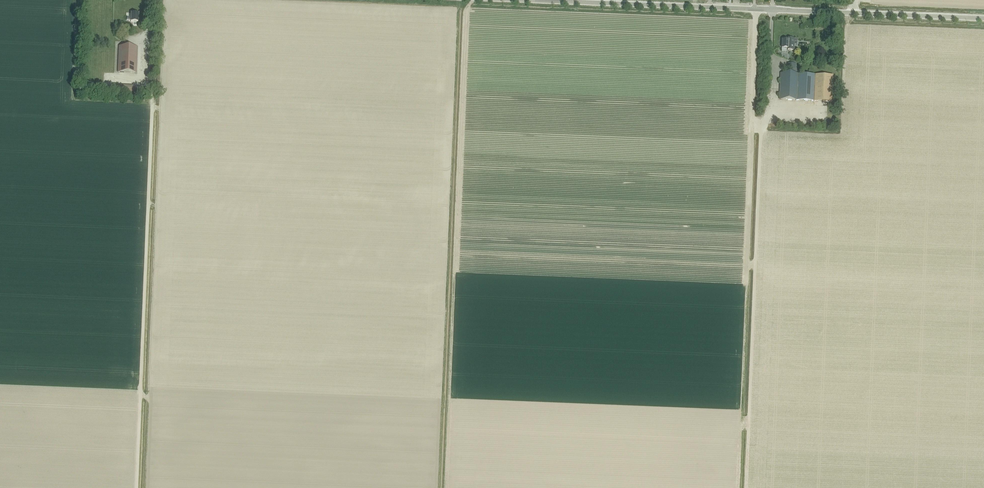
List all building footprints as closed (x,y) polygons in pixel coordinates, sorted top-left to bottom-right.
[(138,22),(138,13),(131,13),(131,17),(127,17),(127,20),(131,21),(131,22),(138,22)] [(788,40),(782,40),(782,49),(788,49),(788,50),(794,51),(794,45),(793,45),(793,39),(788,39),(788,40)] [(119,46),(118,72),(136,73),(137,47),(119,46)] [(815,75),(815,76),(814,76),(814,75),(780,74),(779,100),(813,101),(814,101),(832,102),(833,76),(815,75)] [(134,94),(135,86),(114,85),(114,93),(134,94)]
